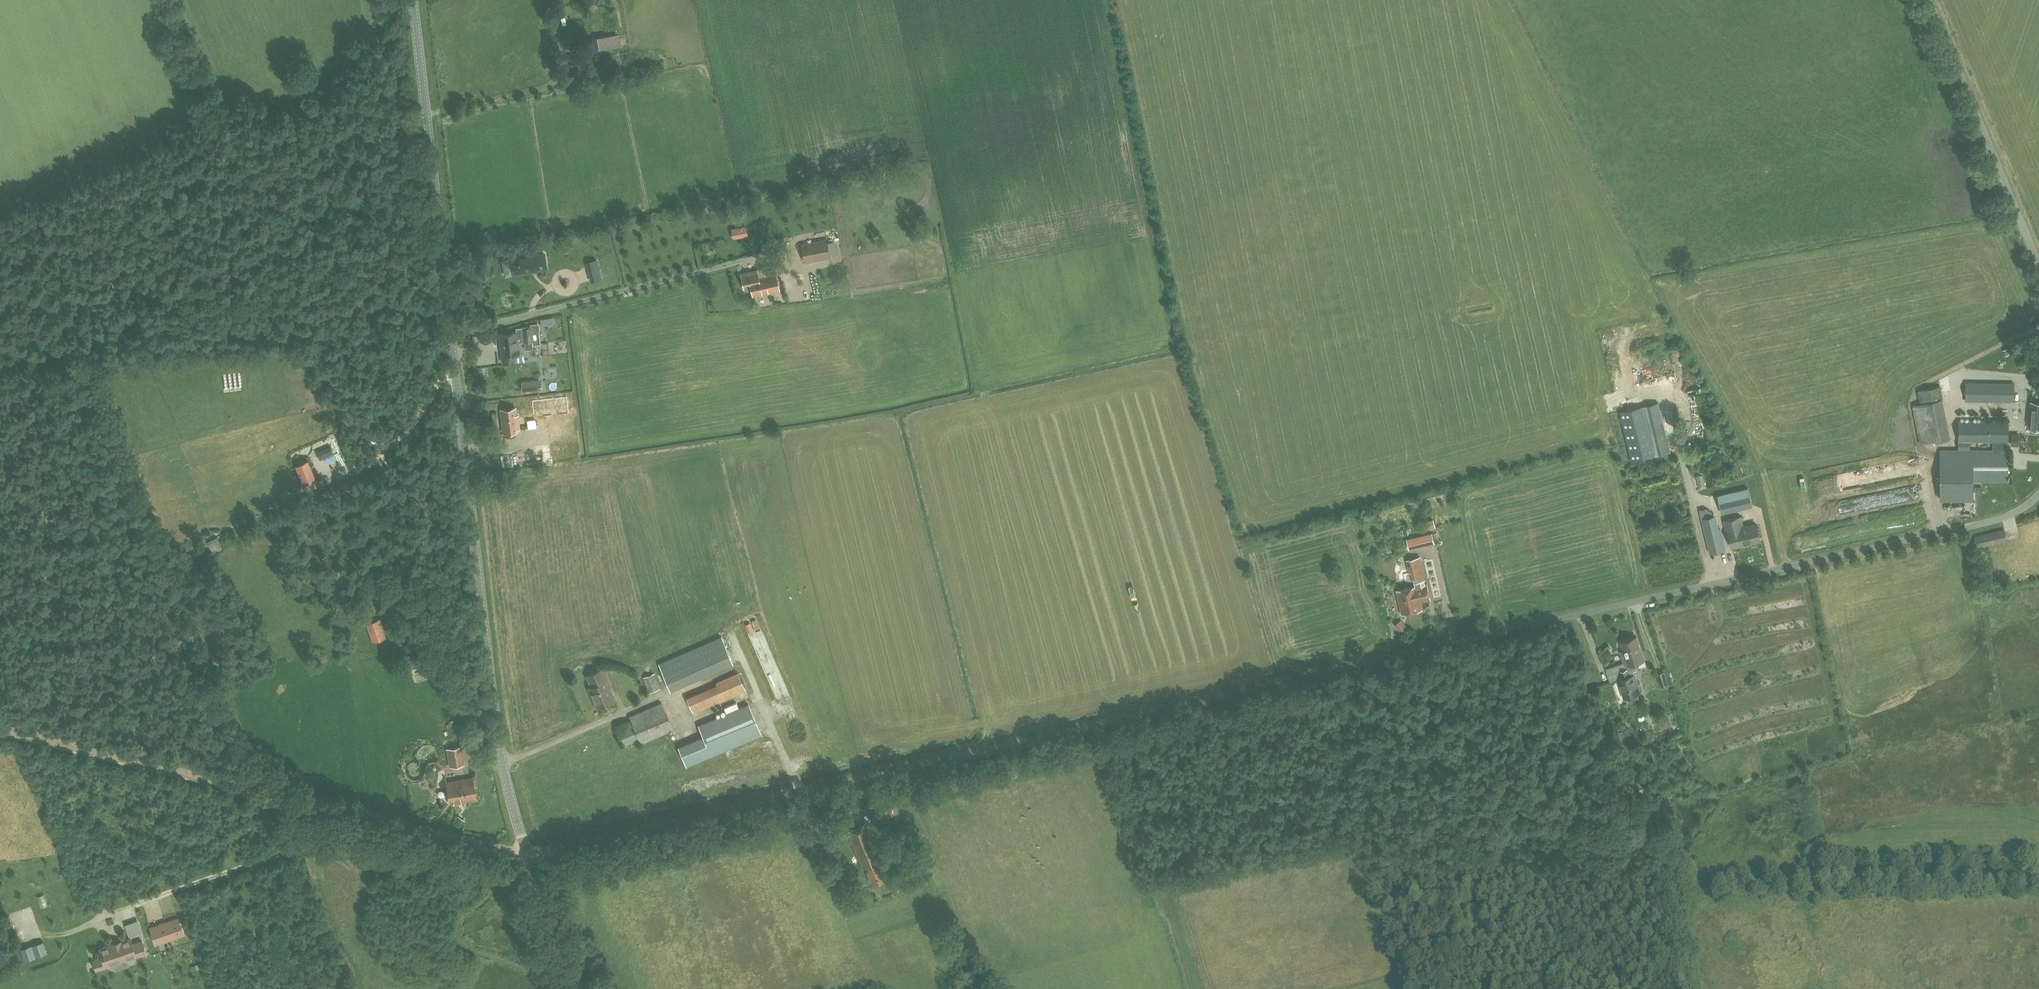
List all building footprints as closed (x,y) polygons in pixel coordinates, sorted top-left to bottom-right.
[(596,49),(618,46),(617,34),(595,36),(596,49)] [(772,202),(766,199),(761,208),(767,211),(772,202)] [(804,263),(830,258),(826,238),(800,243),(804,263)] [(509,260),(512,274),(547,267),(544,253),(543,253),(536,255),(509,260)] [(599,269),(596,259),(587,261),(589,271),(599,269)] [(756,270),(741,273),(744,287),(751,285),(753,295),(779,289),(776,280),(775,272),(757,275),(756,270)] [(540,343),(537,323),(531,324),(531,326),(522,327),(522,328),(524,340),(524,341),(533,340),(533,344),(540,343)] [(517,332),(500,334),(503,361),(512,360),(512,355),(519,354),(518,341),(524,340),(522,328),(516,328),(517,332)] [(2038,346),(2038,335),(2025,337),(2027,348),(2038,346)] [(543,362),(544,376),(541,376),(544,397),(537,398),(537,397),(518,399),(521,417),(539,415),(539,417),(546,416),(552,464),(582,460),(571,372),(559,374),(558,360),(543,362)] [(534,380),(521,381),(522,390),(535,388),(534,380)] [(2014,384),(1966,383),(1966,400),(2014,401),(2014,384)] [(1918,390),(1920,404),(1919,404),(1928,443),(1951,439),(1943,399),(1941,387),(1918,390)] [(1632,461),(1670,452),(1670,450),(1658,402),(1620,411),(1632,461)] [(2038,430),(2038,403),(2031,402),(2029,428),(2038,429),(2038,430)] [(517,428),(519,428),(518,414),(516,415),(515,407),(501,409),(504,432),(518,430),(517,428)] [(2008,421),(1958,421),(1958,450),(1944,450),(1941,449),(1941,499),(1973,499),(1973,481),(2009,481),(2009,450),(2008,450),(2008,421)] [(295,464),(304,484),(316,478),(308,459),(295,464)] [(1748,488),(1718,495),(1722,512),(1745,507),(1752,505),(1749,493),(1748,488)] [(1706,508),(1699,510),(1702,518),(1710,552),(1726,549),(1721,530),(1716,531),(1712,515),(1711,511),(1706,508)] [(1745,542),(1760,539),(1756,524),(1744,527),(1741,516),(1724,520),(1728,536),(1730,536),(1732,546),(1745,543),(1745,542)] [(1993,542),(2008,538),(2006,529),(1991,533),(1977,536),(1979,545),(1993,542)] [(213,554),(223,549),(217,536),(207,541),(213,554)] [(1425,540),(1427,547),(1439,544),(1438,537),(1425,540)] [(331,540),(328,541),(333,551),(336,549),(331,540)] [(1416,585),(1397,590),(1402,614),(1423,609),(1420,598),(1423,597),(1423,601),(1431,599),(1427,583),(1425,584),(1424,580),(1425,579),(1420,556),(1407,559),(1410,572),(1412,571),(1414,582),(1415,582),(1416,585)] [(352,587),(339,593),(342,600),(355,594),(352,587)] [(373,642),(386,638),(380,618),(366,623),(373,642)] [(1623,662),(1615,665),(1617,672),(1620,671),(1622,678),(1618,679),(1624,697),(1640,692),(1635,676),(1633,670),(1640,668),(1638,662),(1644,660),(1641,650),(1637,636),(1620,641),(1623,649),(1620,651),(1621,656),(1623,662)] [(720,637),(660,664),(671,689),(671,690),(732,663),(720,637)] [(607,684),(601,669),(587,675),(591,686),(588,688),(597,707),(615,699),(608,684),(607,684)] [(655,672),(641,677),(647,693),(660,688),(655,672)] [(693,713),(745,690),(737,672),(716,681),(717,684),(686,697),(693,713)] [(673,728),(662,702),(630,716),(631,720),(617,726),(626,745),(639,739),(641,742),(673,728)] [(703,736),(678,746),(686,765),(711,754),(761,733),(749,705),(748,704),(698,725),(699,726),(703,736)] [(463,764),(460,746),(447,748),(450,766),(463,764)] [(450,803),(476,799),(473,777),(446,781),(450,803)] [(463,821),(458,817),(453,823),(459,827),(463,821)] [(871,882),(885,877),(879,861),(881,860),(865,822),(847,829),(842,819),(820,828),(827,845),(849,836),(862,868),(865,867),(871,882)] [(851,897),(862,892),(858,882),(846,886),(851,897)] [(945,915),(942,909),(936,912),(938,918),(945,915)] [(156,944),(184,934),(178,918),(150,927),(156,944)] [(21,932),(23,939),(22,939),(27,958),(38,955),(31,929),(21,932)] [(103,957),(93,960),(96,969),(107,966),(106,964),(135,954),(136,956),(146,953),(142,940),(133,943),(131,938),(100,948),(100,949),(103,957)]
